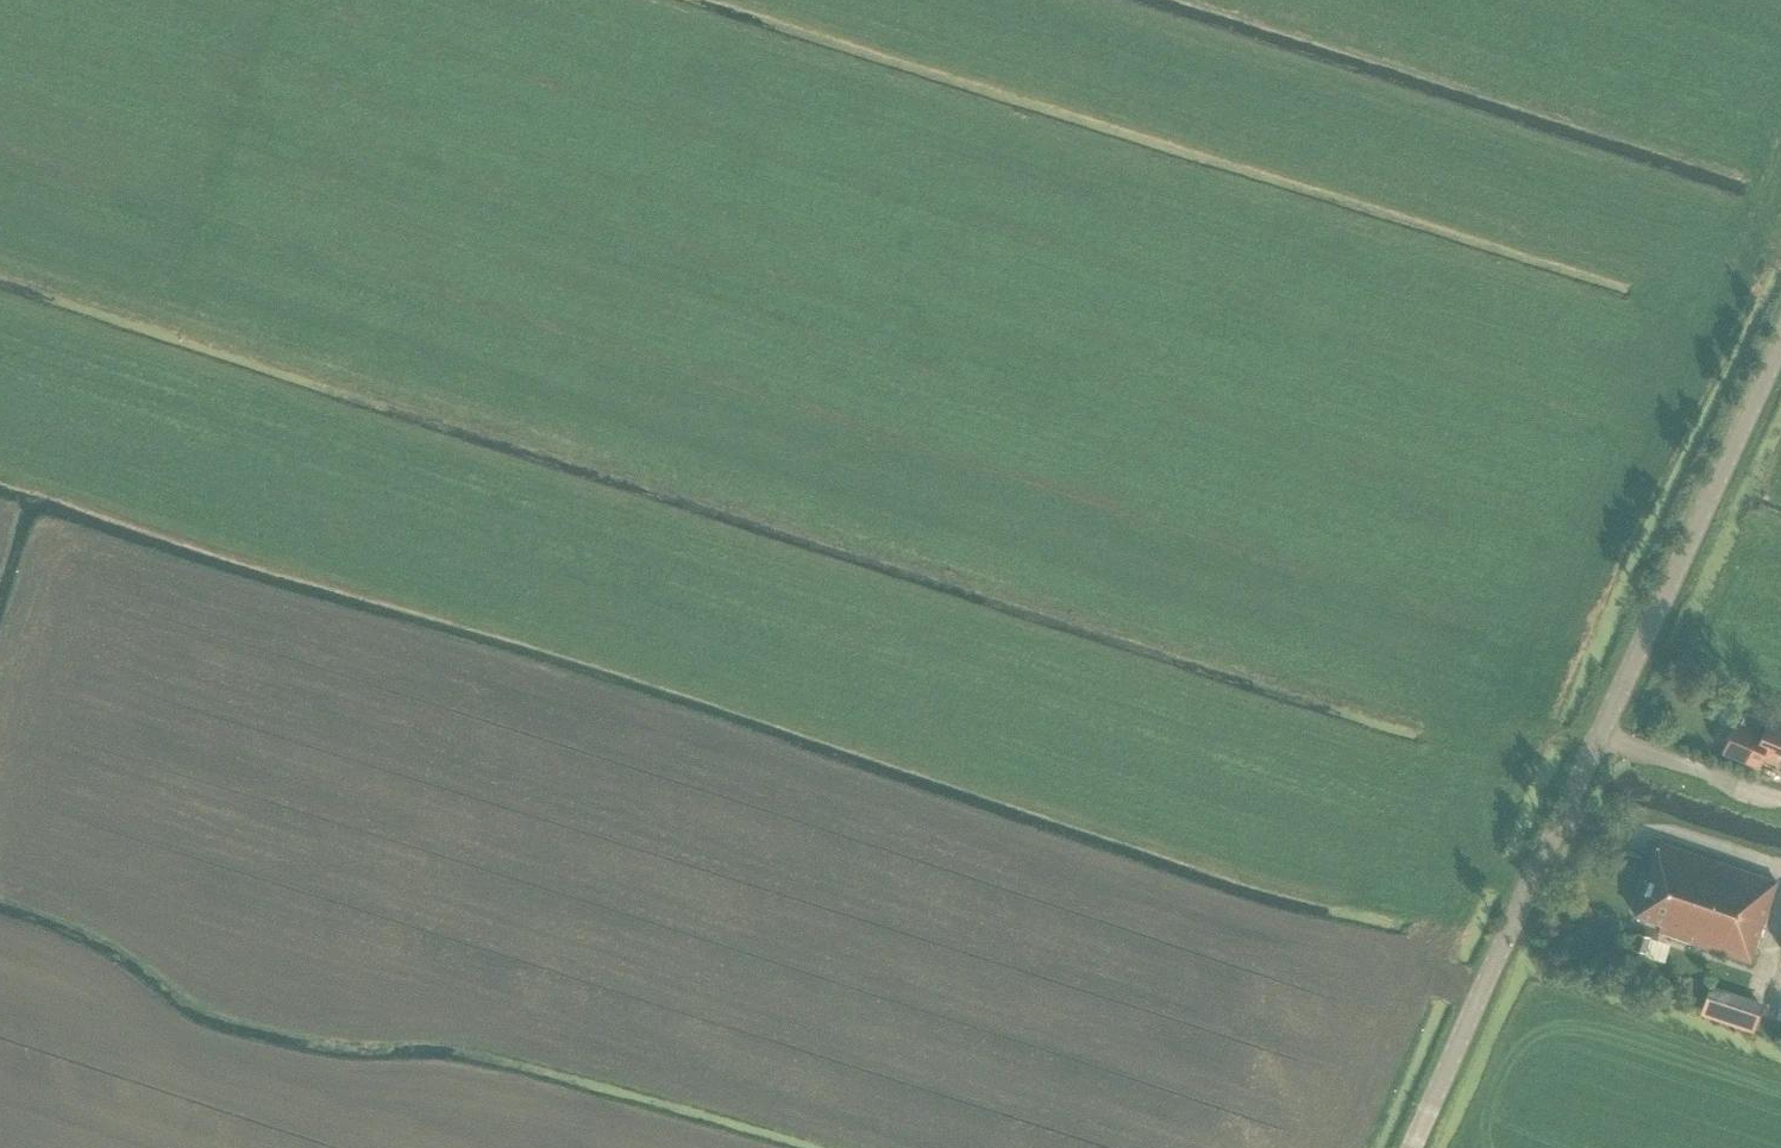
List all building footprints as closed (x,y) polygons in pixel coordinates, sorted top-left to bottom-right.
[(1766,718),(1761,731),(1734,720),(1721,752),(1757,767),(1761,756),(1780,764),(1780,724),(1766,718)] [(1749,962),(1776,881),(1659,842),(1634,915),(1659,923),(1656,931),(1749,962)] [(1653,938),(1638,933),(1633,949),(1647,954),(1653,938)] [(1755,1029),(1760,1013),(1708,997),(1703,1013),(1755,1029)]
